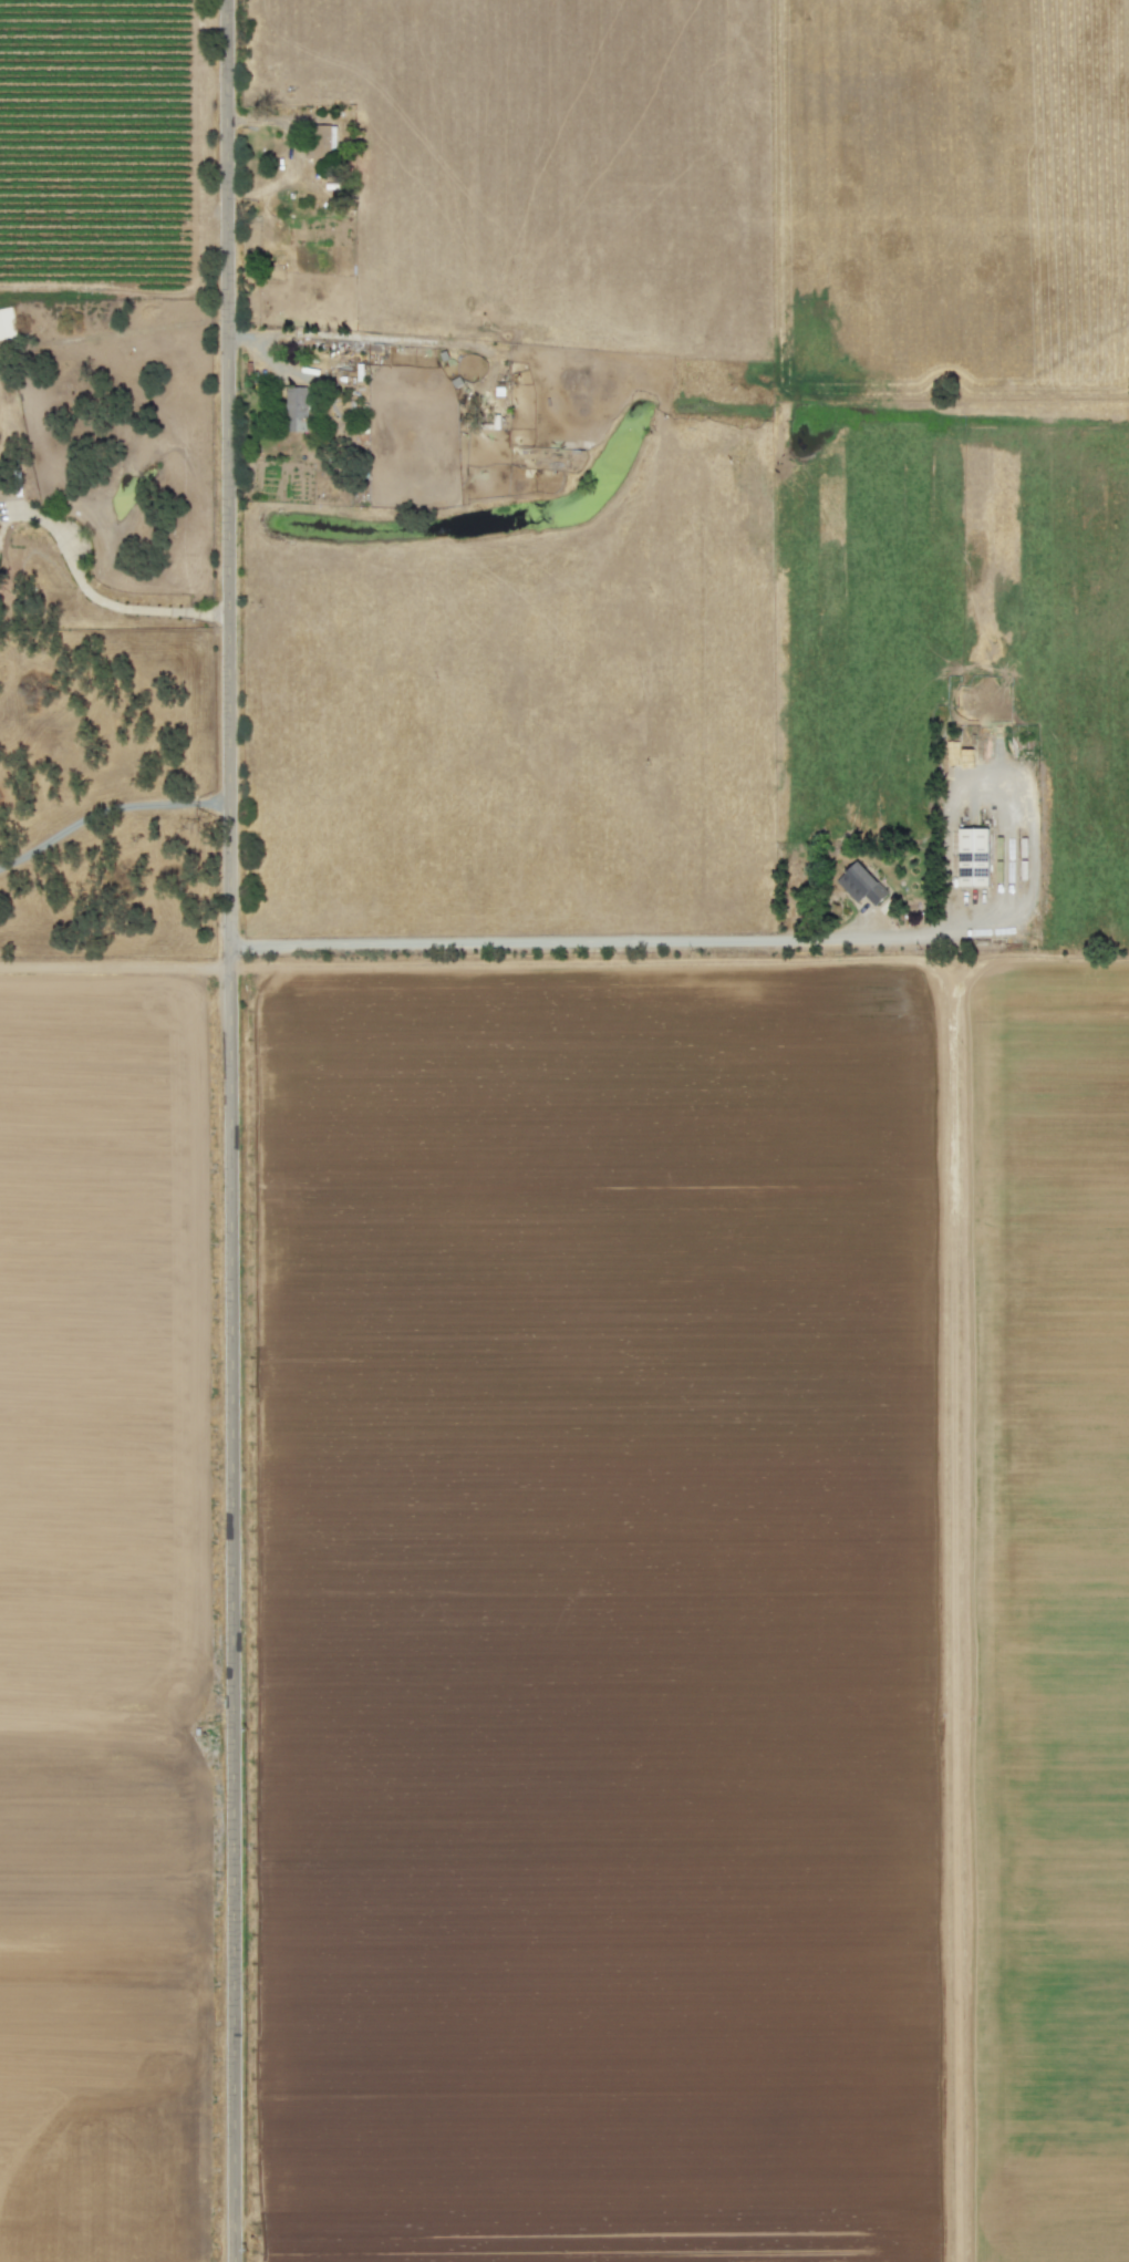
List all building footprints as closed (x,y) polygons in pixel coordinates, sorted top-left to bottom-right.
[(335,157),(336,126),(310,125),(309,156),(335,157)] [(17,336),(11,307),(0,309),(0,339),(17,336)] [(285,387),(284,432),(306,432),(307,387),(285,387)] [(958,830),(959,887),(993,886),(992,829),(958,830)] [(856,903),(863,897),(874,907),(888,893),(855,861),(835,883),(856,903)]
